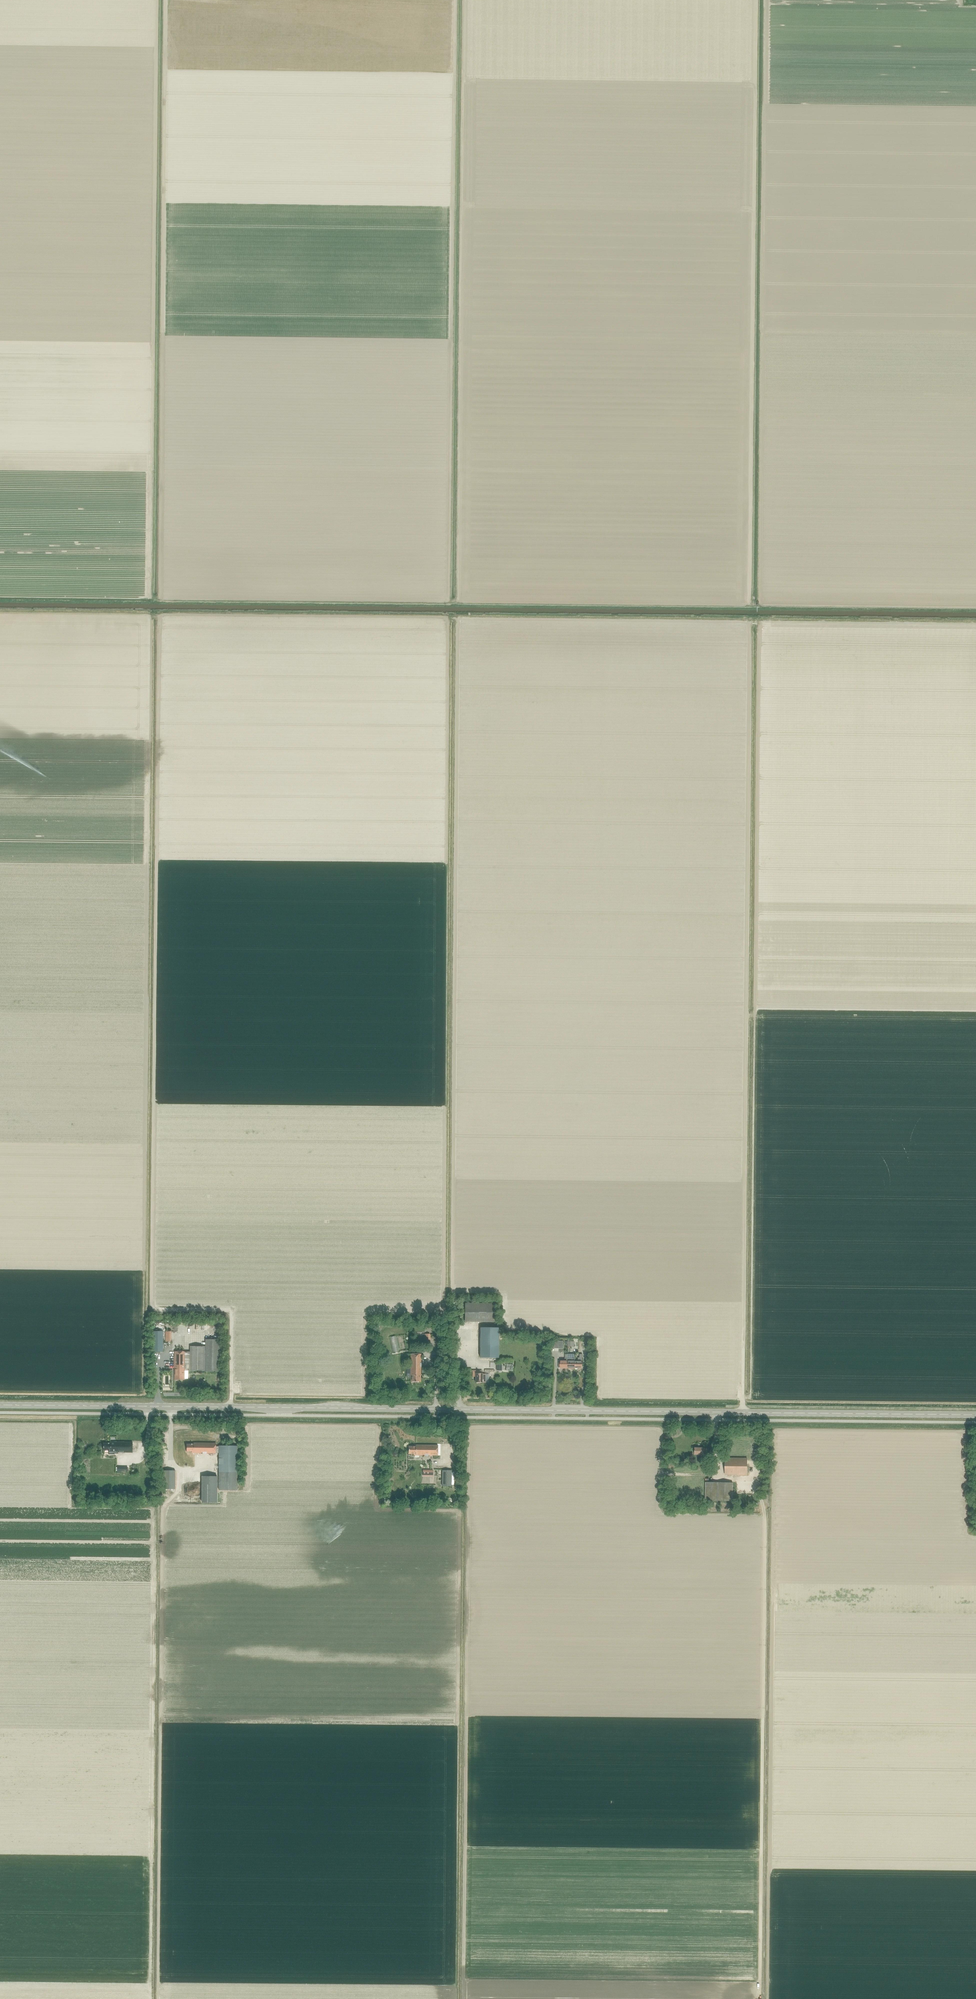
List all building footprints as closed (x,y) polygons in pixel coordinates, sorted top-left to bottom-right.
[(493,1304),(465,1303),(465,1322),(493,1322),(493,1304)] [(498,1358),(498,1328),(480,1328),(480,1358),(498,1358)] [(163,1352),(163,1332),(152,1332),(152,1352),(163,1352)] [(184,1379),(184,1371),(219,1371),(220,1341),(206,1341),(205,1351),(205,1347),(190,1346),(190,1352),(184,1352),(184,1351),(174,1351),(174,1379),(184,1379)] [(420,1382),(421,1354),(411,1354),(410,1382),(420,1382)] [(567,1368),(568,1354),(565,1354),(565,1358),(565,1361),(560,1361),(558,1361),(558,1368),(560,1368),(567,1368)] [(480,1370),(476,1370),(472,1370),(472,1377),(476,1377),(475,1382),(482,1382),(485,1382),(485,1374),(482,1374),(482,1373),(480,1373),(480,1370)] [(132,1452),(133,1442),(110,1442),(110,1444),(103,1444),(103,1448),(103,1451),(108,1451),(108,1452),(132,1452)] [(215,1453),(216,1446),(216,1443),(193,1443),(193,1444),(186,1444),(186,1449),(186,1452),(191,1452),(191,1453),(215,1453)] [(438,1445),(415,1445),(415,1447),(408,1447),(408,1451),(408,1454),(413,1454),(413,1455),(437,1455),(438,1445)] [(219,1490),(237,1490),(237,1446),(219,1446),(219,1490)] [(747,1475),(747,1459),(725,1458),(725,1475),(747,1475)] [(175,1489),(175,1471),(163,1470),(162,1489),(175,1489)] [(451,1486),(451,1471),(442,1470),(442,1486),(451,1486)] [(217,1477),(202,1477),(202,1502),(217,1502),(217,1477)] [(733,1483),(705,1482),(705,1501),(732,1501),(733,1483)]
